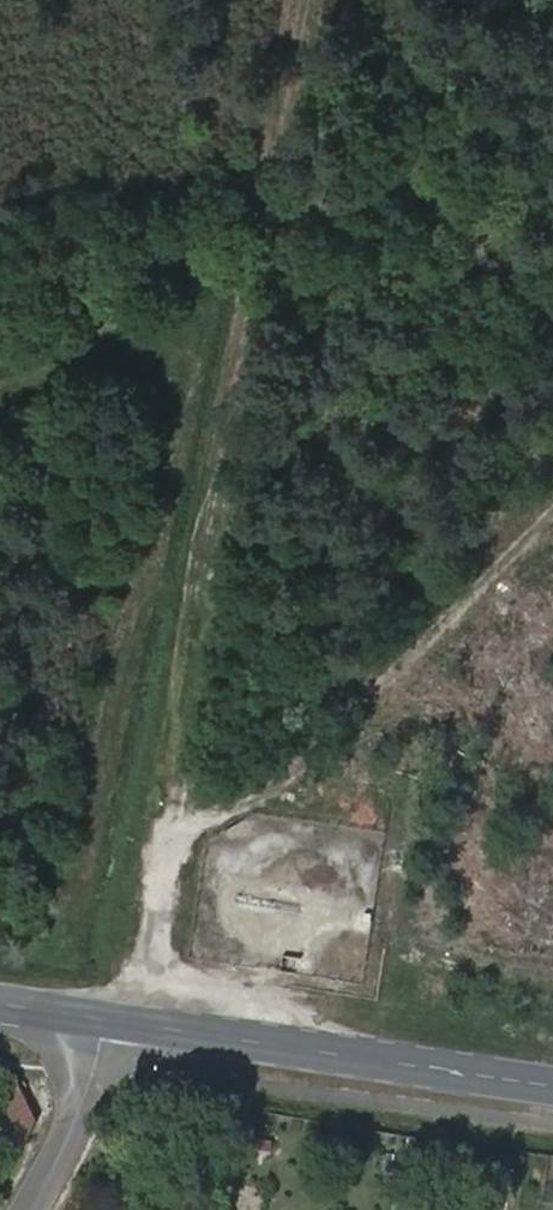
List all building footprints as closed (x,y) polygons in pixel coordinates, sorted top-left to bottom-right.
[(32,1114),(11,1078),(0,1085),(0,1103),(20,1140),(33,1118),(32,1114)]
